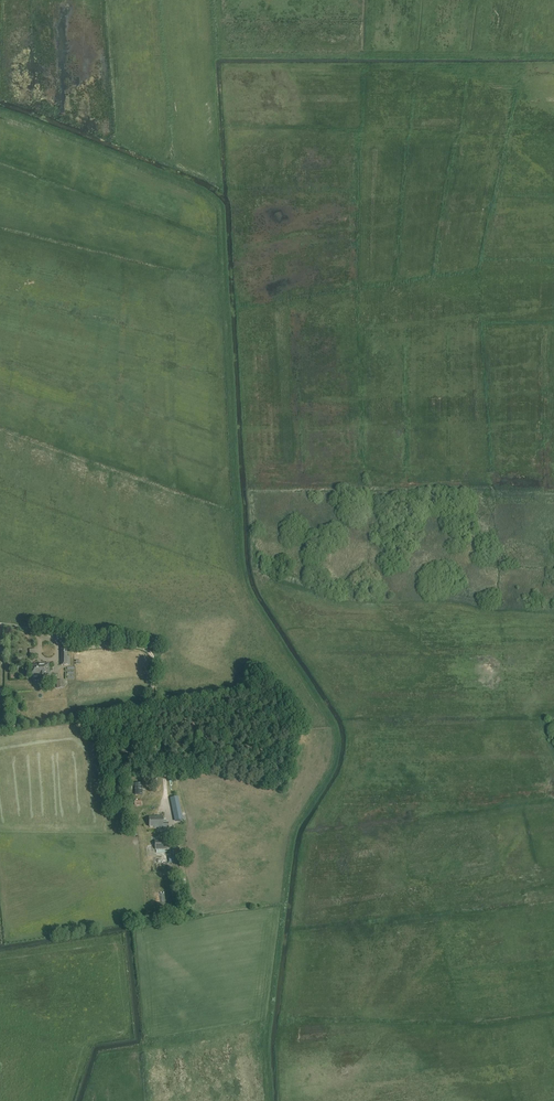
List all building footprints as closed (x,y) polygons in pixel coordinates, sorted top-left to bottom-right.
[(37,666),(32,667),(32,676),(33,676),(33,677),(38,677),(38,676),(38,680),(47,680),(47,674),(48,674),(48,665),(37,666)] [(163,821),(163,816),(159,816),(159,817),(149,817),(149,826),(155,826),(155,827),(163,827),(163,829),(168,828),(168,821),(163,821)] [(170,849),(170,840),(155,840),(155,849),(170,849)] [(180,1010),(176,1013),(182,1021),(186,1018),(180,1010)]
